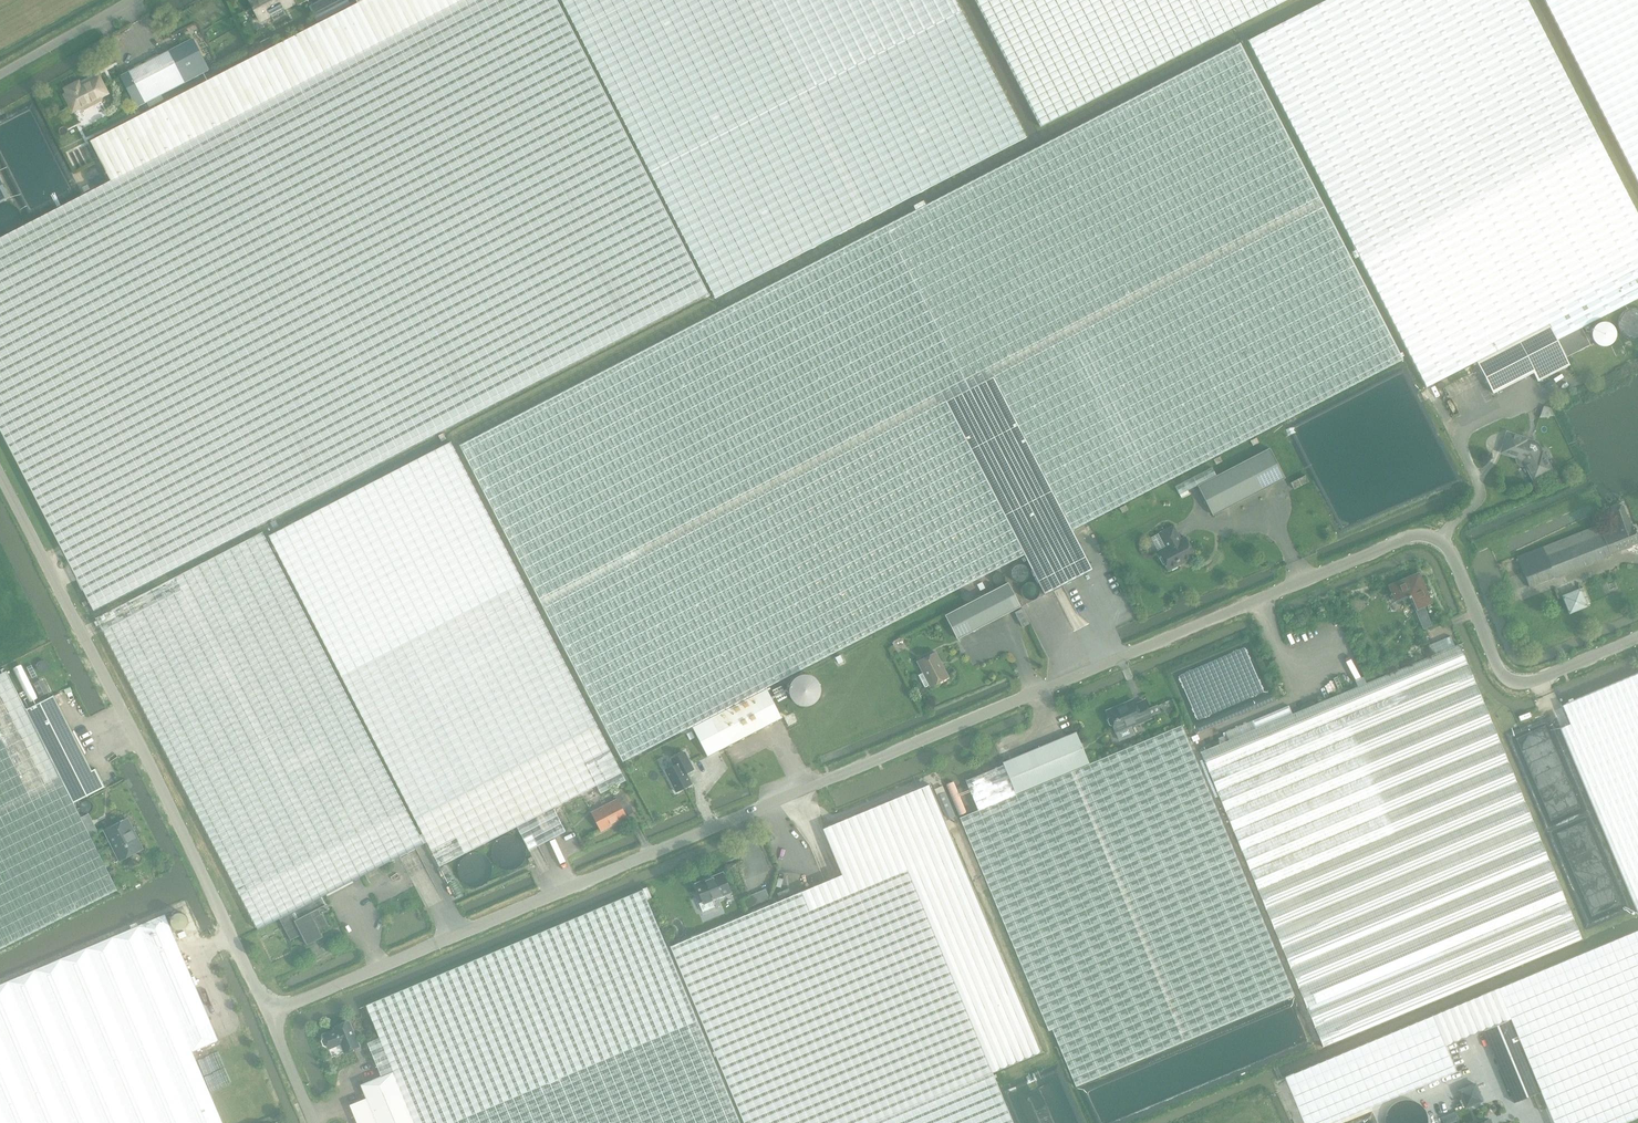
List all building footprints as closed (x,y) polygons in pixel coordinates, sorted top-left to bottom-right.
[(111,181),(0,238),(0,429),(94,610),(708,293),(557,0),(356,0),(358,4),(91,141),(111,181)] [(258,17),(269,12),(271,15),(294,3),(292,0),(250,0),(258,17)] [(309,6),(318,22),(350,6),(347,0),(322,0),(309,6)] [(715,298),(966,169),(1026,138),(955,0),(561,0),(715,298)] [(1040,127),(1287,0),(975,0),(1040,127)] [(1247,38),(1426,388),(1477,362),(1551,324),(1559,340),(1582,328),(1637,299),(1637,216),(1527,0),(1324,0),(1247,38)] [(1637,183),(1637,0),(1544,0),(1637,183)] [(122,74),(138,106),(139,107),(209,71),(192,39),(122,74)] [(464,445),(460,446),(570,660),(601,719),(623,762),(692,727),(710,718),(766,688),(797,672),(966,585),(1024,555),(1044,594),(1092,570),(1072,530),(1087,523),(1092,520),(1127,502),(1172,479),(1279,424),(1319,404),(1344,391),(1403,361),(1240,45),(966,186),(930,205),(464,445)] [(99,78),(82,86),(80,82),(65,89),(67,94),(65,95),(73,112),(80,108),(82,110),(101,100),(102,96),(107,94),(99,78)] [(10,198),(0,179),(0,203),(10,198)] [(1549,325),(1477,362),(1493,393),(1534,373),(1538,382),(1570,366),(1549,325)] [(1558,340),(1567,358),(1590,345),(1581,328),(1559,340),(1558,340)] [(1502,450),(1519,456),(1518,457),(1517,459),(1518,461),(1519,463),(1520,465),(1522,465),(1524,465),(1526,465),(1528,464),(1535,476),(1548,469),(1539,453),(1540,450),(1538,444),(1526,441),(1527,440),(1508,434),(1502,450)] [(460,446),(102,629),(264,942),(623,762),(460,446)] [(1285,479),(1269,449),(1216,477),(1212,468),(1176,486),(1180,495),(1182,498),(1192,493),(1190,490),(1198,486),(1213,516),(1285,479)] [(1306,476),(1291,483),(1294,490),(1309,482),(1306,476)] [(1122,513),(1128,510),(1126,505),(1120,508),(1122,513)] [(1605,533),(1612,554),(1625,549),(1627,550),(1632,548),(1633,545),(1637,543),(1637,538),(1634,527),(1631,528),(1622,505),(1612,509),(1617,524),(1618,528),(1605,533)] [(1543,547),(1517,557),(1529,588),(1554,578),(1612,555),(1612,554),(1605,533),(1602,524),(1593,528),(1576,534),(1543,547)] [(1185,537),(1181,540),(1174,526),(1159,534),(1166,547),(1158,551),(1168,571),(1196,557),(1185,537)] [(1418,581),(1415,580),(1414,577),(1390,587),(1396,602),(1402,600),(1405,607),(1413,604),(1423,630),(1432,626),(1424,607),(1431,604),(1421,580),(1418,581)] [(958,639),(1020,607),(1008,583),(945,616),(958,639)] [(1580,589),(1563,596),(1569,613),(1587,606),(1580,589)] [(1022,609),(1015,613),(1023,628),(1029,624),(1022,609)] [(944,619),(938,621),(947,640),(954,636),(944,619)] [(1256,729),(1201,752),(1323,1047),(1582,940),(1459,645),(1293,714),(1256,729)] [(918,662),(924,673),(919,675),(925,687),(930,685),(931,687),(948,678),(935,653),(918,662)] [(7,671),(0,675),(0,950),(118,890),(74,804),(105,787),(96,769),(92,771),(54,696),(26,710),(7,671)] [(1562,706),(1570,724),(1560,728),(1637,913),(1637,674),(1562,706)] [(710,718),(692,727),(708,757),(782,719),(766,688),(710,718)] [(780,688),(775,691),(779,699),(784,696),(780,688)] [(1133,700),(1107,711),(1110,718),(1108,719),(1108,720),(1110,725),(1111,726),(1113,725),(1116,732),(1119,740),(1134,734),(1131,727),(1151,718),(1144,701),(1137,704),(1135,705),(1133,700)] [(1256,729),(1293,714),(1289,706),(1253,721),(1256,729)] [(1294,996),(1181,726),(1089,764),(978,810),(960,818),(1049,1031),(1052,1030),(1076,1087),(1294,996)] [(1004,765),(966,781),(978,810),(1089,764),(1076,732),(1003,763),(1004,765)] [(685,753),(671,760),(674,766),(665,771),(676,792),(692,784),(686,773),(694,769),(685,753)] [(992,1072),(1041,1051),(930,785),(823,829),(842,875),(801,892),(670,947),(744,1122),(870,1122),(992,1072)] [(617,800),(592,813),(595,818),(593,821),(595,826),(598,826),(601,831),(614,824),(613,823),(625,817),(626,818),(627,818),(621,806),(629,802),(622,789),(614,793),(617,800)] [(105,831),(115,851),(120,861),(143,849),(134,831),(135,831),(129,819),(105,831)] [(448,882),(454,879),(447,865),(440,869),(448,882)] [(703,913),(715,908),(712,901),(731,893),(723,873),(696,884),(703,902),(699,904),(703,913)] [(448,884),(451,888),(456,897),(462,894),(455,880),(448,884)] [(789,889),(778,893),(780,899),(791,894),(789,889)] [(350,1105),(357,1122),(740,1122),(712,1056),(643,890),(366,1005),(380,1038),(368,1043),(373,1055),(381,1076),(361,1085),(366,1098),(350,1105)] [(193,1052),(219,1041),(165,915),(0,985),(0,1122),(223,1122),(193,1052)] [(1285,1077),(1304,1122),(1332,1122),(1456,1072),(1445,1047),(1456,1042),(1483,1031),(1510,1020),(1540,1092),(1553,1122),(1624,1122),(1637,1117),(1637,930),(1589,951),(1497,989),(1436,1014),(1285,1077)] [(1483,1031),(1514,1103),(1522,1100),(1540,1092),(1510,1020),(1483,1031)] [(334,1028),(335,1030),(323,1035),(324,1038),(323,1039),(322,1041),(324,1045),(326,1046),(327,1046),(329,1049),(341,1044),(345,1052),(359,1046),(349,1022),(334,1028)] [(992,1072),(966,1083),(871,1122),(1013,1122),(992,1072)] [(1482,1102),(1475,1085),(1458,1092),(1466,1109),(1482,1102)] [(1539,1093),(1533,1096),(1540,1111),(1546,1108),(1539,1093)]
